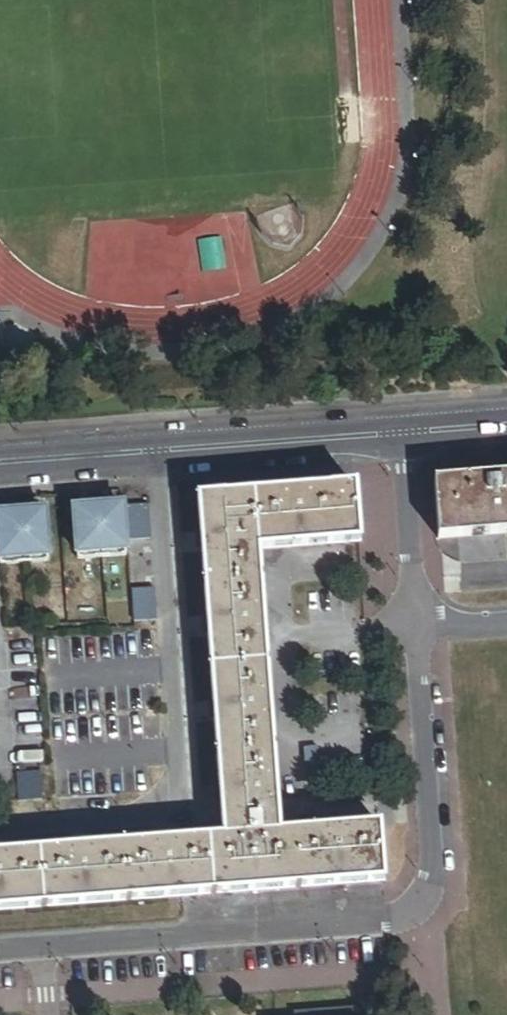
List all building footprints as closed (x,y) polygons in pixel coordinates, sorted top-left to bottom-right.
[(214,242),(193,244),(194,269),(216,267),(214,242)] [(433,485),(437,541),(506,536),(506,479),(433,485)] [(222,839),(0,856),(0,914),(383,885),(378,829),(279,836),(257,554),(358,546),(354,490),(197,502),(222,839)] [(122,510),(74,513),(77,563),(126,560),(122,510)] [(0,519),(0,567),(0,569),(48,565),(44,516),(0,519)]
